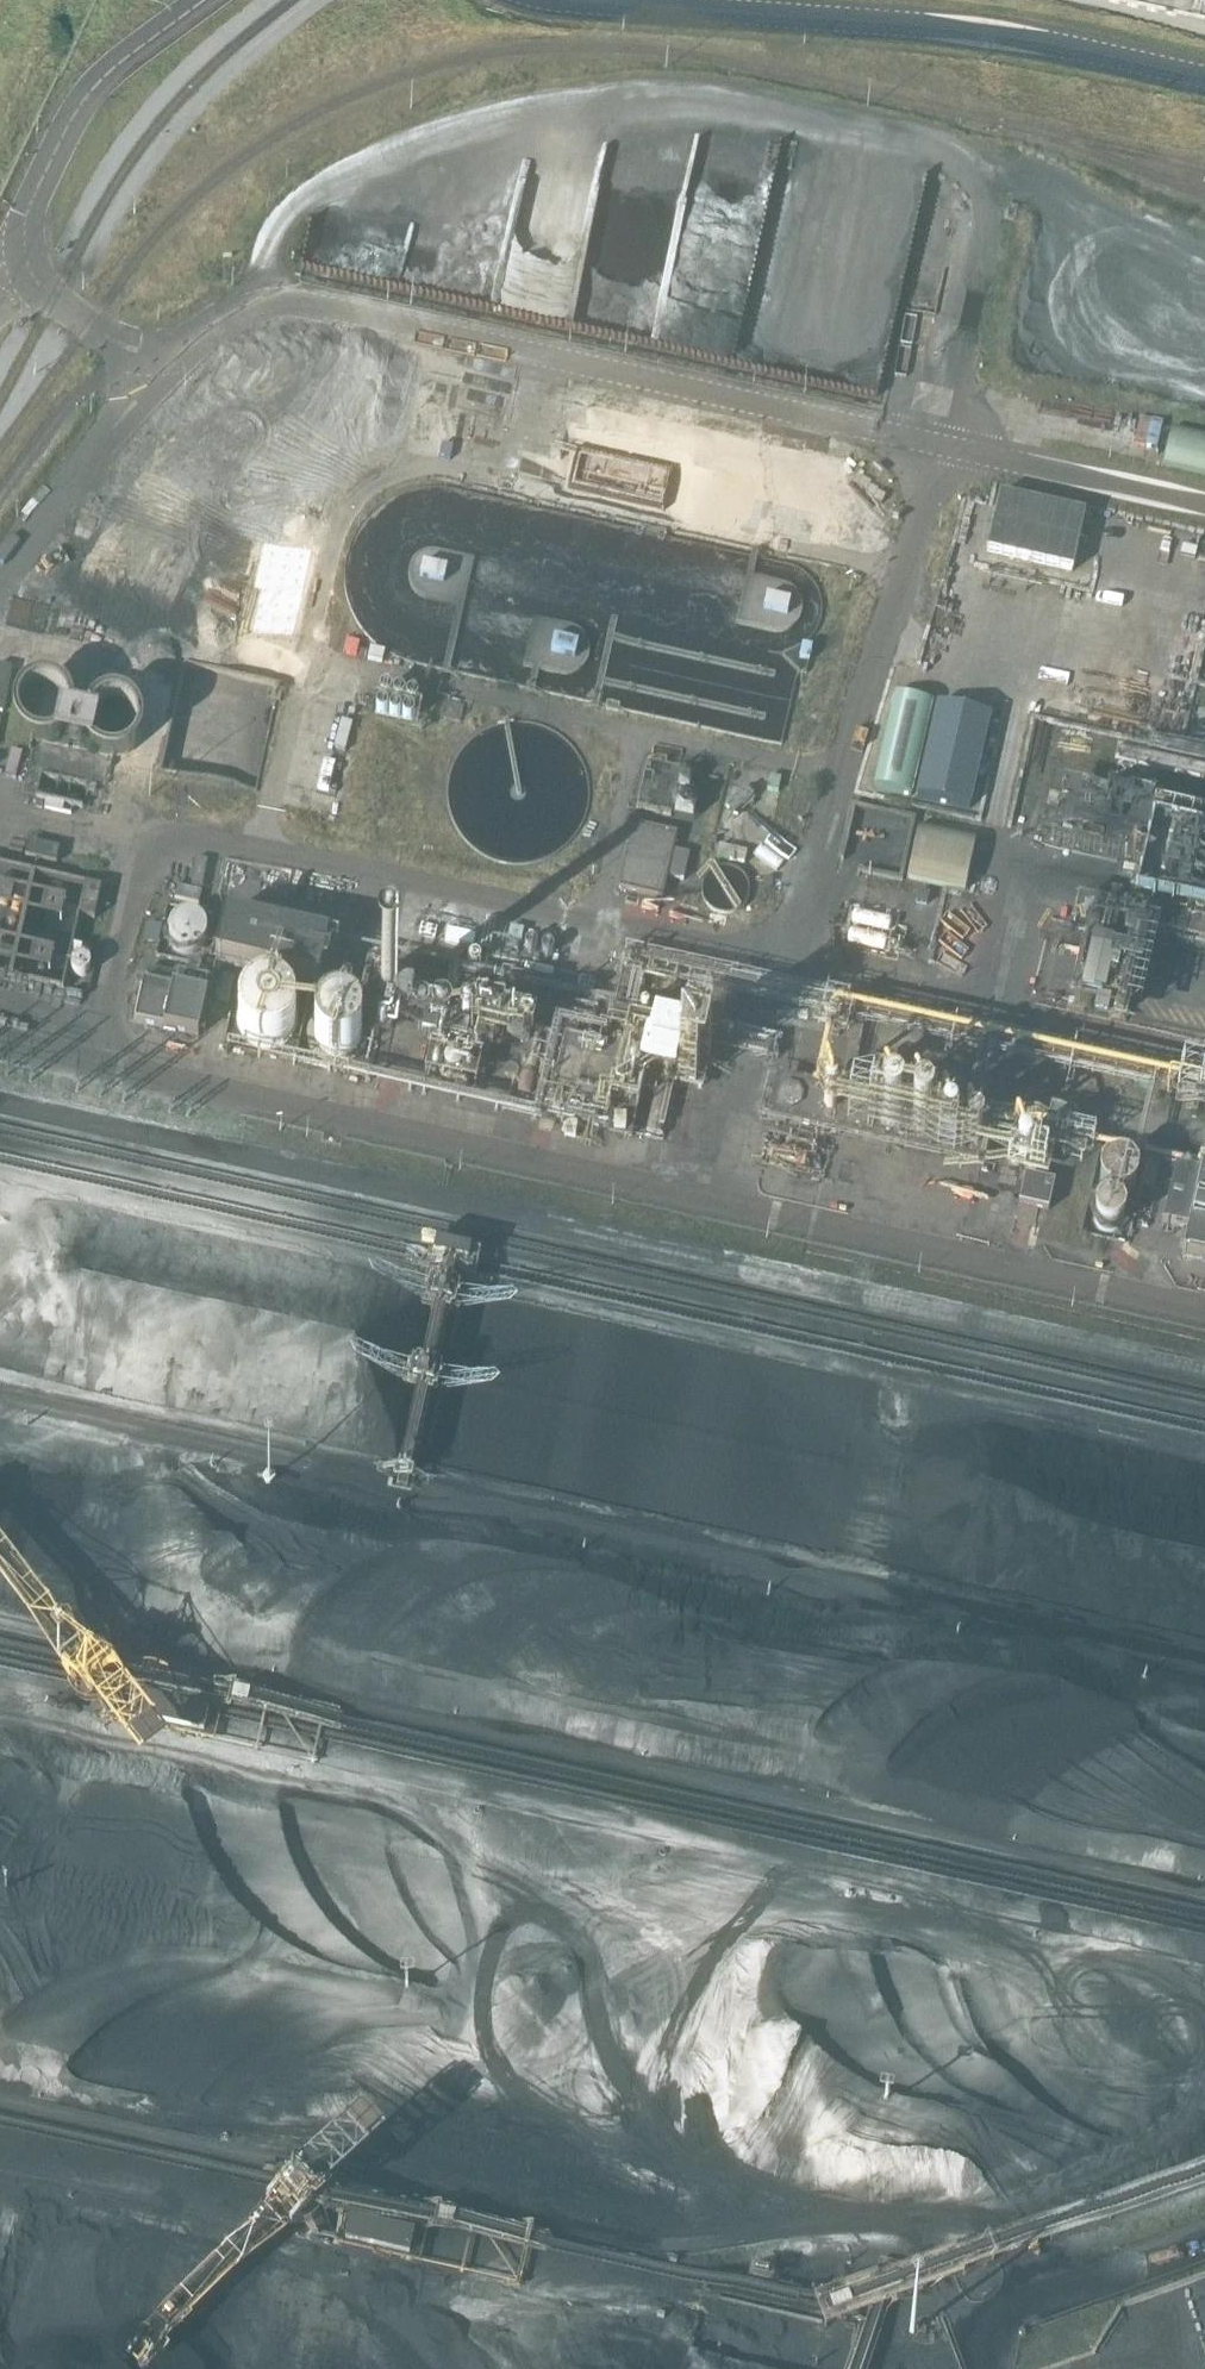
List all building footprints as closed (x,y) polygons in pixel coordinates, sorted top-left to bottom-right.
[(574,472),(588,406),(565,401),(559,429),(573,432),(565,470),(574,472)] [(779,448),(593,407),(582,459),(768,499),(779,448)] [(1164,464),(1204,473),(1204,435),(1172,428),(1164,464)] [(1084,514),(999,494),(986,549),(986,551),(1071,571),(1072,571),(1084,514)] [(740,496),(740,498),(734,525),(834,547),(840,518),(768,502),(740,496)] [(77,514),(71,536),(89,541),(95,519),(77,514)] [(369,647),(367,658),(381,662),(383,652),(383,650),(369,647)] [(76,720),(77,711),(76,703),(74,695),(69,688),(63,682),(56,678),(47,676),(39,675),(31,677),(23,681),(17,686),(12,693),(8,701),(7,709),(8,718),(11,726),(15,733),(21,738),(29,743),(37,745),(45,745),(54,743),(61,740),(68,734),(73,727),(76,720)] [(931,702),(894,694),(872,788),(910,796),(931,702)] [(143,739),(144,733),(143,728),(141,721),(139,716),(134,711),(129,707),(123,704),(115,702),(109,702),(101,704),(97,705),(92,709),(87,713),(84,719),(82,723),(81,728),(80,735),(81,740),(83,746),(86,752),(91,757),(97,761),(102,763),(108,765),(114,765),(119,764),(126,762),(131,759),(135,755),(141,746),(143,739)] [(973,808),(991,712),(935,702),(917,797),(973,808)] [(635,808),(670,816),(680,770),(681,769),(646,762),(637,803),(635,808)] [(36,792),(83,803),(88,781),(41,770),(36,792)] [(1119,819),(1123,796),(1064,785),(1057,821),(1102,829),(1105,816),(1119,819)] [(676,833),(632,824),(617,889),(662,898),(676,833)] [(975,840),(917,827),(905,878),(964,891),(975,840)] [(58,849),(27,842),(24,856),(55,863),(58,849)] [(718,846),(716,857),(744,863),(746,852),(718,846)] [(1154,846),(1151,859),(1173,864),(1176,851),(1175,851),(1156,846),(1155,846),(1154,846)] [(673,852),(668,877),(674,878),(682,880),(688,854),(680,852),(674,851),(673,852)] [(192,886),(177,885),(175,901),(200,903),(205,858),(195,857),(192,886)] [(932,894),(922,892),(920,902),(930,905),(932,894)] [(328,938),(225,915),(215,960),(318,984),(328,938)] [(146,969),(143,983),(171,989),(175,975),(146,969)] [(175,974),(175,975),(171,989),(143,983),(134,1023),(197,1037),(210,982),(175,974)] [(293,1019),(293,1012),(292,1004),(288,998),(283,993),(276,990),(269,988),(261,989),(254,992),(248,996),(244,1002),(242,1009),(241,1017),(243,1024),(247,1030),(252,1035),(259,1039),(266,1040),(274,1040),(281,1037),(286,1032),(291,1026),(293,1019)] [(499,1018),(409,998),(405,1017),(495,1036),(499,1018)] [(367,1037),(367,1028),(366,1020),(362,1012),(355,1006),(348,1003),(339,1001),(331,1002),(323,1006),(317,1011),(312,1019),(310,1027),(310,1036),(313,1044),(319,1050),(326,1055),(334,1058),(342,1058),(351,1056),(358,1051),(363,1045),(367,1037)] [(625,1051),(564,1038),(547,1115),(608,1128),(625,1051)] [(848,1101),(775,1085),(767,1119),(786,1124),(787,1116),(828,1125),(826,1131),(840,1134),(848,1101)] [(58,1159),(54,1173),(88,1183),(93,1169),(58,1159)] [(1175,1167),(1162,1223),(1188,1229),(1182,1256),(1204,1261),(1204,1174),(1175,1167)] [(1054,1183),(1024,1177),(1018,1204),(1048,1211),(1054,1183)]
